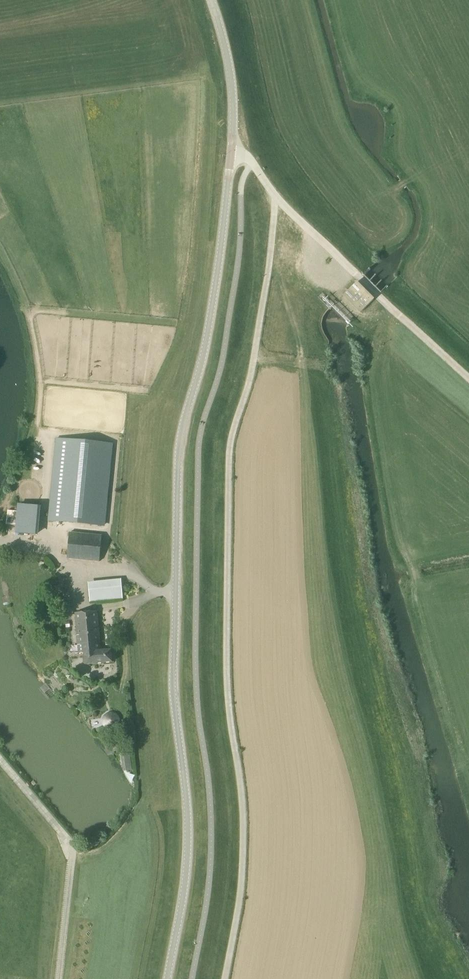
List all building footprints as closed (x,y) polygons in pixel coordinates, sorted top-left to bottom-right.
[(354,284),(344,294),(362,311),(372,302),(354,284)] [(327,290),(321,294),(329,304),(335,299),(327,290)] [(48,521),(104,526),(111,445),(55,440),(48,521)] [(20,504),(19,530),(40,530),(41,505),(20,504)] [(67,559),(99,562),(102,536),(69,533),(67,559)] [(87,584),(89,602),(121,599),(120,582),(87,584)] [(83,653),(100,651),(97,611),(74,613),(78,653),(83,653)] [(100,651),(83,653),(84,665),(112,662),(111,650),(100,651)] [(103,724),(105,728),(108,730),(112,730),(116,729),(118,726),(119,722),(119,719),(117,716),(114,714),(110,713),(107,715),(104,717),(103,721),(103,724)] [(123,765),(126,768),(127,771),(132,770),(129,748),(126,748),(126,751),(122,752),(123,765)]
